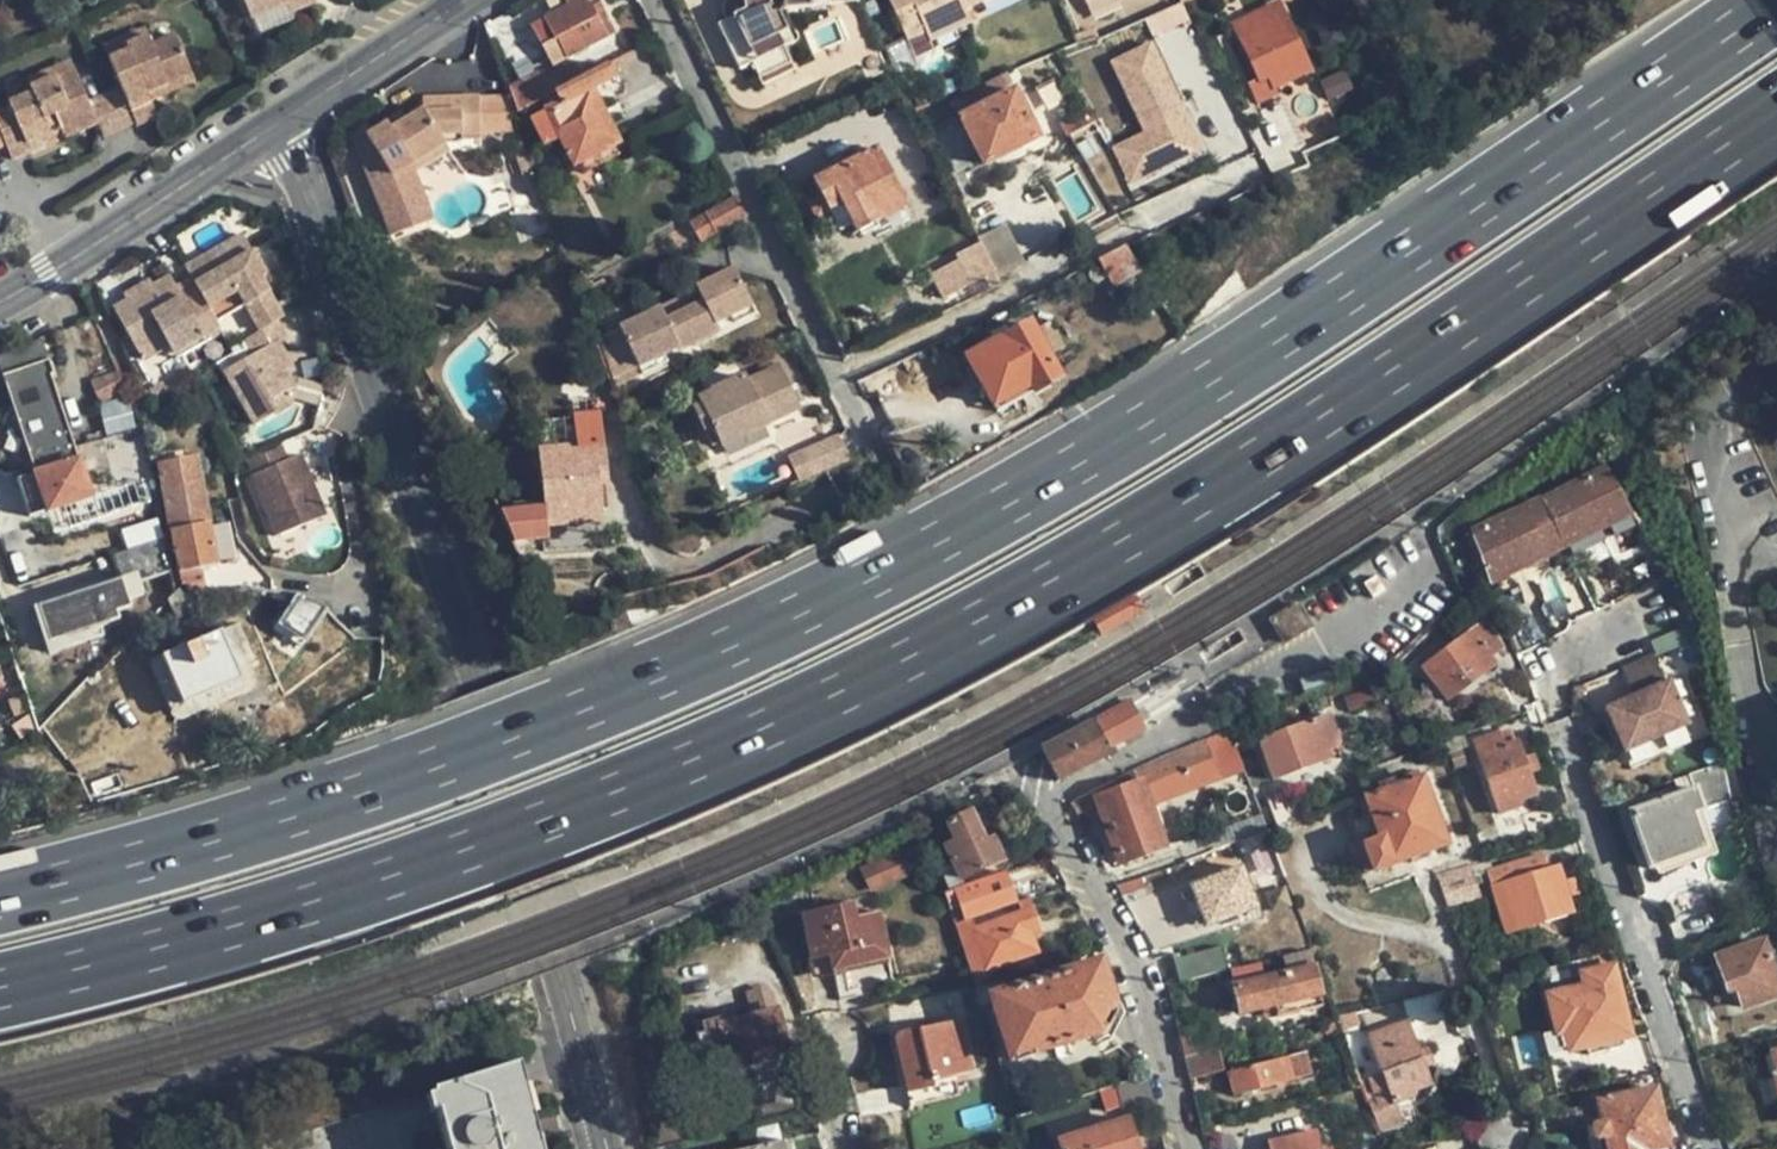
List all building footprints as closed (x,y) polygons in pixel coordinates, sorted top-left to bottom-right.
[(244,17),(280,3),(284,14),(305,6),(303,0),(237,0),(244,17)] [(605,11),(600,0),(567,0),(569,4),(544,17),(554,37),(542,44),(552,63),(607,34),(597,15),(605,11)] [(711,4),(713,14),(714,17),(742,4),(742,0),(712,0),(711,4)] [(742,4),(714,17),(713,18),(735,64),(748,57),(759,79),(791,63),(774,28),(783,23),(775,6),(766,6),(765,0),(742,0),(742,4)] [(973,0),(901,0),(918,34),(939,24),(943,31),(979,13),(974,3),(973,0)] [(1275,1),(1258,9),(1262,19),(1252,24),(1247,14),(1232,20),(1264,88),(1309,67),(1283,10),(1280,11),(1275,1)] [(286,22),(284,14),(280,3),(244,17),(251,35),(286,22)] [(1160,28),(1190,19),(1187,7),(1157,16),(1160,28)] [(1258,9),(1247,14),(1252,24),(1262,19),(1258,9)] [(615,30),(605,11),(597,15),(607,34),(615,30)] [(1131,23),(1095,37),(1100,50),(1136,35),(1131,23)] [(99,45),(105,60),(128,50),(126,44),(146,36),(141,26),(99,45)] [(117,89),(132,125),(134,124),(154,115),(149,104),(145,93),(189,73),(173,35),(150,45),(146,36),(126,44),(128,50),(105,60),(117,89)] [(1130,189),(1209,152),(1155,37),(1109,58),(1142,130),(1110,145),(1130,189)] [(25,78),(28,87),(71,70),(67,60),(25,78)] [(612,76),(605,63),(563,85),(555,89),(561,100),(530,116),(544,143),(559,135),(573,163),(617,140),(590,88),(612,76)] [(0,112),(0,136),(5,148),(10,160),(27,153),(23,143),(57,129),(61,138),(95,125),(86,102),(71,70),(28,87),(31,93),(6,104),(8,109),(0,112)] [(554,70),(510,92),(516,109),(555,89),(563,85),(554,70)] [(1013,88),(1005,71),(952,97),(960,114),(1013,88)] [(193,84),(189,73),(145,93),(149,104),(193,84)] [(1036,135),(1013,88),(960,114),(984,162),(1036,135)] [(101,139),(132,125),(117,89),(86,102),(95,125),(101,139)] [(409,161),(443,140),(461,139),(461,131),(478,130),(510,129),(509,93),(423,96),(423,105),(405,116),(388,126),(384,119),(364,131),(388,169),(407,158),(409,161)] [(400,109),(390,115),(384,119),(388,126),(405,116),(400,109)] [(27,153),(61,138),(57,129),(23,143),(27,153)] [(478,141),(478,130),(461,131),(461,139),(462,142),(478,141)] [(506,141),(510,152),(520,146),(517,137),(506,141)] [(454,158),(443,140),(409,161),(419,179),(454,158)] [(529,175),(520,146),(510,152),(519,178),(529,175)] [(812,178),(820,193),(830,211),(839,229),(852,223),(855,229),(904,205),(875,147),(812,178)] [(421,181),(419,179),(409,161),(407,158),(388,169),(403,193),(421,181)] [(704,210),(716,230),(744,214),(733,193),(704,210)] [(815,219),(830,211),(820,193),(805,201),(815,219)] [(533,199),(512,205),(523,240),(544,232),(533,199)] [(687,220),(699,240),(701,238),(716,230),(704,210),(687,220)] [(275,319),(280,315),(271,300),(258,278),(251,264),(258,260),(242,233),(185,265),(200,290),(208,305),(238,289),(243,300),(258,328),(275,319)] [(941,297),(992,272),(977,240),(953,252),(956,259),(929,271),(941,297)] [(1124,244),(1096,258),(1112,285),(1139,270),(1124,244)] [(266,273),(258,260),(251,264),(258,278),(266,273)] [(712,321),(723,317),(750,304),(733,267),(694,286),(700,299),(683,307),(697,339),(716,330),(712,321)] [(170,350),(202,332),(184,300),(169,275),(152,284),(125,299),(111,307),(135,349),(161,335),(166,343),(170,350)] [(122,293),(125,299),(152,284),(149,279),(122,293)] [(677,294),(678,296),(683,307),(700,299),(694,286),(677,294)] [(214,315),(243,300),(238,289),(208,305),(214,315)] [(200,290),(184,300),(202,332),(219,323),(214,315),(208,305),(200,290)] [(289,291),(271,300),(280,315),(295,306),(289,291)] [(683,307),(678,296),(658,305),(663,316),(683,307)] [(755,313),(750,304),(723,317),(727,326),(755,313)] [(627,346),(603,357),(609,374),(613,385),(639,373),(634,363),(663,351),(678,344),(679,348),(697,339),(683,307),(663,316),(658,305),(616,324),(627,346)] [(283,332),(275,319),(258,328),(244,336),(252,349),(275,337),(283,332)] [(69,329),(78,355),(101,347),(92,321),(69,329)] [(1029,322),(965,355),(992,405),(1028,386),(1032,392),(1058,378),(1029,322)] [(205,337),(202,332),(170,350),(173,355),(205,337)] [(140,358),(166,343),(161,335),(135,349),(140,358)] [(287,359),(275,337),(252,349),(223,366),(253,419),(287,400),(291,378),(282,362),(287,359)] [(0,354),(0,370),(2,375),(38,486),(21,492),(28,515),(90,496),(51,378),(51,373),(40,338),(0,354)] [(667,360),(663,351),(634,363),(639,373),(667,360)] [(777,387),(785,383),(777,365),(745,380),(764,420),(787,410),(777,387)] [(765,424),(764,420),(745,380),(742,374),(724,382),(726,385),(713,390),(701,396),(703,402),(713,423),(722,444),(765,424)] [(712,387),(713,390),(726,385),(724,382),(712,387)] [(795,406),(785,383),(777,387),(787,410),(795,406)] [(545,507),(498,511),(511,541),(548,537),(546,514),(598,508),(597,485),(605,484),(596,399),(570,401),(572,418),(530,421),(532,447),(538,446),(545,507)] [(705,426),(713,423),(703,402),(695,405),(705,426)] [(786,456),(797,482),(802,479),(845,461),(834,436),(786,456)] [(277,443),(244,459),(253,475),(285,459),(277,443)] [(253,475),(250,477),(280,535),(328,510),(298,452),(285,459),(253,475)] [(193,479),(199,472),(196,457),(157,464),(177,570),(179,572),(181,581),(201,578),(199,567),(216,564),(209,522),(192,525),(189,506),(197,505),(193,479)] [(1604,467),(1540,497),(1547,513),(1563,545),(1627,513),(1604,467)] [(209,522),(199,472),(193,479),(197,505),(189,506),(192,525),(209,522)] [(1547,513),(1540,497),(1497,518),(1473,530),(1482,557),(1491,579),(1563,545),(1547,513)] [(141,579),(168,571),(151,520),(122,529),(130,557),(28,589),(45,643),(151,610),(141,579)] [(1464,535),(1473,561),(1482,557),(1473,530),(1464,535)] [(1378,572),(1363,581),(1372,597),(1387,587),(1378,572)] [(1136,595),(1093,619),(1101,633),(1144,609),(1136,595)] [(306,599),(300,597),(283,624),(305,638),(324,610),(306,599)] [(1295,603),(1270,618),(1284,641),(1310,625),(1295,603)] [(160,604),(144,620),(156,632),(167,622),(160,604)] [(1492,663),(1487,656),(1479,646),(1491,637),(1480,622),(1422,667),(1446,699),(1492,663)] [(220,630),(161,654),(182,702),(240,679),(220,630)] [(1498,646),(1491,637),(1479,646),(1487,656),(1498,646)] [(1609,706),(1627,752),(1692,726),(1674,681),(1671,682),(1659,652),(1625,666),(1637,695),(1609,706)] [(1147,684),(1153,696),(1183,679),(1176,668),(1147,684)] [(1327,669),(1298,680),(1304,694),(1332,684),(1327,669)] [(1129,700),(1042,748),(1059,780),(1109,753),(1106,747),(1143,726),(1138,717),(1133,707),(1129,700)] [(1257,737),(1272,778),(1328,758),(1326,750),(1340,745),(1328,713),(1257,737)] [(1222,742),(1219,731),(1191,743),(1172,751),(1134,770),(1138,780),(1096,796),(1120,862),(1162,847),(1147,803),(1216,777),(1208,754),(1206,749),(1222,742)] [(1528,773),(1522,756),(1516,739),(1503,744),(1497,731),(1472,740),(1498,812),(1517,805),(1516,800),(1534,793),(1528,773)] [(1216,777),(1244,767),(1235,744),(1208,754),(1216,777)] [(1532,752),(1522,756),(1528,773),(1538,769),(1532,752)] [(1728,798),(1721,761),(1688,773),(1692,787),(1627,811),(1647,867),(1703,848),(1691,812),(1728,798)] [(1134,768),(1094,789),(1096,796),(1138,780),(1134,770),(1134,768)] [(1363,797),(1369,814),(1367,815),(1354,820),(1361,842),(1354,846),(1363,873),(1443,844),(1419,778),(1363,797)] [(1290,785),(1264,795),(1277,829),(1302,819),(1290,785)] [(1092,805),(1086,794),(1070,802),(1076,814),(1092,805)] [(1707,826),(1738,819),(1735,802),(1704,809),(1707,826)] [(984,843),(970,813),(965,815),(937,828),(945,845),(953,863),(960,877),(1001,859),(993,839),(984,843)] [(1011,821),(995,829),(1003,846),(1019,837),(1011,821)] [(926,834),(931,851),(945,845),(937,828),(926,834)] [(1273,845),(1267,830),(1236,841),(1241,855),(1259,849),(1273,845)] [(1271,884),(1286,879),(1276,852),(1273,845),(1259,849),(1271,884)] [(1568,896),(1563,880),(1559,865),(1546,868),(1541,853),(1487,870),(1506,932),(1573,911),(1568,896)] [(962,882),(960,877),(953,863),(940,868),(947,888),(962,882)] [(1189,884),(1193,897),(1203,894),(1208,910),(1199,913),(1204,928),(1256,908),(1245,879),(1249,877),(1245,864),(1189,884)] [(1442,874),(1451,904),(1484,894),(1475,864),(1442,874)] [(957,897),(965,920),(967,919),(1015,903),(1004,873),(955,890),(957,897)] [(1573,878),(1563,880),(1568,896),(1578,893),(1573,878)] [(1713,920),(1700,887),(1672,898),(1685,931),(1713,920)] [(955,890),(944,893),(947,901),(957,897),(955,890)] [(1193,897),(1199,913),(1208,910),(1203,894),(1193,897)] [(1026,899),(1017,902),(1020,912),(1030,909),(1026,899)] [(851,904),(802,914),(812,961),(810,962),(813,975),(829,972),(829,969),(887,957),(878,913),(855,918),(851,904)] [(984,931),(959,939),(962,949),(969,973),(1034,951),(1029,936),(1037,934),(1030,909),(1020,912),(981,925),(984,931)] [(965,920),(954,923),(959,939),(984,931),(981,925),(971,928),(967,919),(965,920)] [(1714,956),(1725,991),(1736,989),(1741,1007),(1776,994),(1776,984),(1762,940),(1714,956)] [(1209,950),(1174,958),(1179,979),(1214,970),(1209,950)] [(1098,961),(987,995),(1009,1062),(1098,1033),(1112,1004),(1098,961)] [(1262,977),(1258,962),(1229,969),(1233,984),(1262,977)] [(1548,995),(1557,1031),(1564,1030),(1569,1050),(1628,1035),(1611,966),(1581,973),(1583,986),(1548,995)] [(1262,977),(1233,984),(1240,1012),(1260,1008),(1272,1005),(1274,1015),(1321,1005),(1311,967),(1262,977)] [(1263,1018),(1274,1015),(1272,1005),(1260,1008),(1263,1018)] [(707,1074),(782,1055),(788,1053),(776,1010),(717,1025),(715,1020),(705,1022),(707,1032),(697,1035),(707,1074)] [(1423,1066),(1417,1049),(1407,1019),(1367,1033),(1370,1045),(1358,1049),(1362,1060),(1375,1056),(1380,1073),(1367,1077),(1379,1111),(1373,1113),(1380,1131),(1404,1125),(1395,1102),(1414,1095),(1412,1091),(1430,1084),(1423,1066)] [(917,1027),(893,1033),(907,1092),(932,1087),(931,1080),(971,1071),(960,1021),(918,1029),(917,1027)] [(1212,1030),(1181,1038),(1185,1057),(1217,1050),(1212,1030)] [(1546,1056),(1569,1050),(1564,1030),(1557,1031),(1542,1035),(1546,1056)] [(511,1044),(416,1074),(413,1065),(227,1124),(234,1148),(249,1148),(432,1091),(447,1148),(537,1148),(511,1044)] [(1426,1046),(1417,1049),(1423,1066),(1432,1062),(1426,1046)] [(1222,1068),(1217,1050),(1185,1057),(1190,1075),(1222,1068)] [(1297,1053),(1287,1056),(1293,1077),(1303,1075),(1297,1053)] [(1293,1077),(1287,1056),(1226,1073),(1232,1094),(1293,1077)] [(1151,1097),(1146,1076),(1114,1085),(1120,1108),(1151,1097)] [(1114,1085),(1101,1090),(1107,1112),(1120,1108),(1114,1085)] [(1666,1146),(1654,1088),(1596,1099),(1601,1120),(1591,1122),(1589,1126),(1592,1135),(1596,1138),(1604,1137),(1606,1148),(1653,1148),(1666,1146)] [(1058,1140),(1060,1148),(1134,1148),(1124,1119),(1058,1140)] [(1315,1131),(1266,1142),(1268,1148),(1320,1148),(1315,1131)] [(1357,1140),(1359,1148),(1387,1148),(1383,1134),(1357,1140)] [(783,1140),(744,1148),(786,1148),(783,1140)] [(1332,1144),(1334,1148),(1351,1148),(1348,1140),(1332,1144)]
